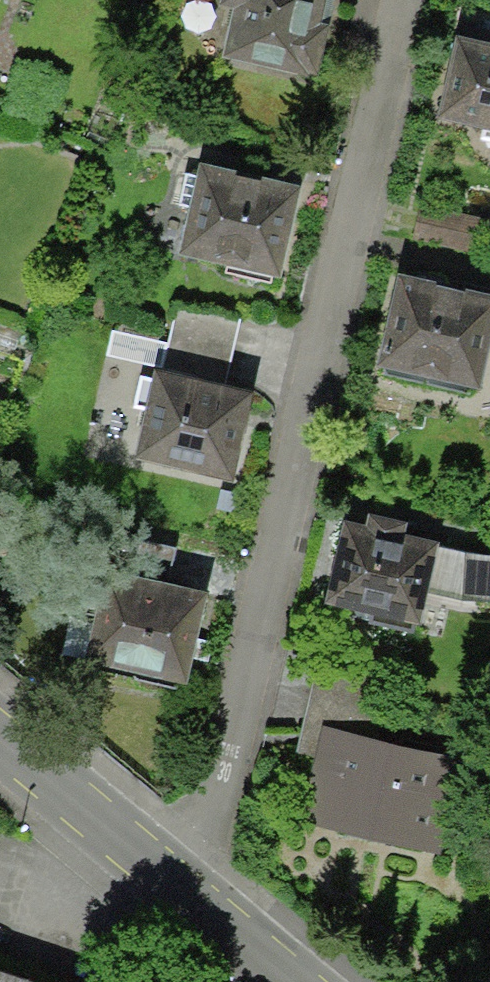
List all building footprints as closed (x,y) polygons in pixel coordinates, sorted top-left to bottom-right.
[(234,1),(224,48),(315,68),(329,0),(228,0),(234,1)] [(482,122),(480,133),(489,136),(489,39),(456,31),(436,110),(482,122)] [(176,203),(189,205),(180,245),(225,255),(221,270),(268,281),(271,265),(274,266),(293,182),(199,161),(196,172),(184,170),(176,203)] [(489,306),(489,303),(489,297),(403,276),(380,372),(468,393),(481,341),(489,343),(489,306)] [(167,335),(229,349),(236,318),(173,304),(167,335)] [(167,335),(160,366),(150,364),(147,376),(138,374),(131,405),(140,407),(130,453),(230,475),(250,386),(223,380),(229,349),(167,335)] [(417,537),(395,532),(398,520),(363,512),(360,524),(342,519),(324,591),(371,603),(367,619),(409,629),(430,541),(416,538),(417,537)] [(166,575),(173,543),(125,533),(118,565),(101,561),(80,656),(92,658),(90,668),(171,686),(173,676),(181,678),(202,583),(166,575)] [(391,718),(305,698),(293,750),(320,756),(305,819),(430,848),(453,754),(386,738),(391,718)] [(0,966),(0,981),(47,981),(0,966)]
